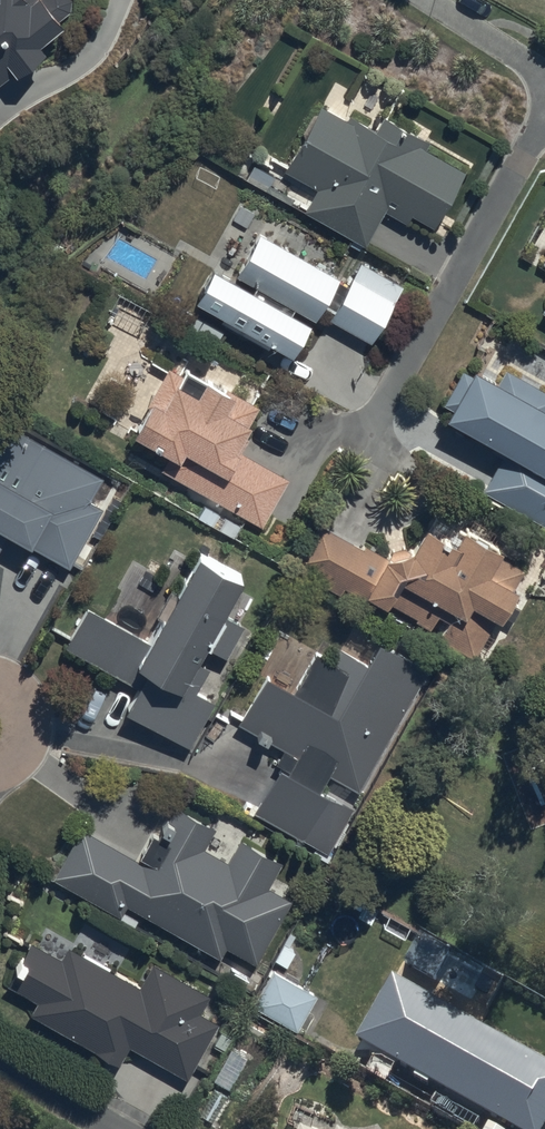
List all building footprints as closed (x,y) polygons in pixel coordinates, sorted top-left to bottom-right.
[(43,44),(38,37),(58,21),(54,16),(68,4),(69,0),(0,0),(0,80),(43,44)] [(310,202),(362,232),(378,203),(401,216),(409,202),(430,214),(458,165),(397,130),(400,125),(381,114),(375,125),(356,114),(353,120),(321,102),(292,154),(286,164),(320,183),(310,202)] [(314,307),(356,330),(385,279),(348,259),(337,278),(323,271),(252,232),(228,276),(206,264),(192,290),(281,338),(305,295),(317,302),(314,307)] [(474,373),(449,417),(510,452),(489,488),(544,520),(544,394),(503,370),(494,384),(474,373)] [(255,516),(278,475),(230,449),(253,406),(206,381),(202,388),(171,371),(142,426),(172,442),(160,465),(208,491),(255,516)] [(67,565),(103,503),(90,495),(104,472),(9,417),(0,432),(0,545),(8,531),(67,565)] [(403,563),(322,516),(297,558),(335,580),(338,574),(382,600),(387,592),(473,642),(519,563),(462,530),(455,542),(426,524),(403,563)] [(92,605),(74,638),(145,677),(128,707),(187,739),(209,699),(189,688),(200,668),(190,662),(237,576),(195,554),(149,637),(92,605)] [(345,667),(298,642),(256,718),(304,744),(265,814),(309,839),(331,800),(323,795),(335,773),(364,789),(429,671),(362,635),(345,667)] [(145,861),(81,826),(58,868),(120,903),(123,898),(217,950),(226,934),(253,949),(282,896),(256,882),(270,857),(242,842),(231,863),(196,844),(208,821),(177,804),(145,861)] [(358,922),(335,909),(323,932),(345,945),(358,922)] [(36,1008),(119,1054),(127,1039),(182,1069),(207,1024),(191,1015),(204,991),(154,963),(141,987),(69,947),(64,957),(37,942),(17,977),(44,993),(36,1008)] [(312,992),(272,971),(257,1001),(296,1021),(312,992)] [(524,1128),(538,1128),(544,1117),(544,1057),(391,971),(355,1034),(524,1128)] [(188,1119),(182,1128),(205,1128),(188,1119)]
